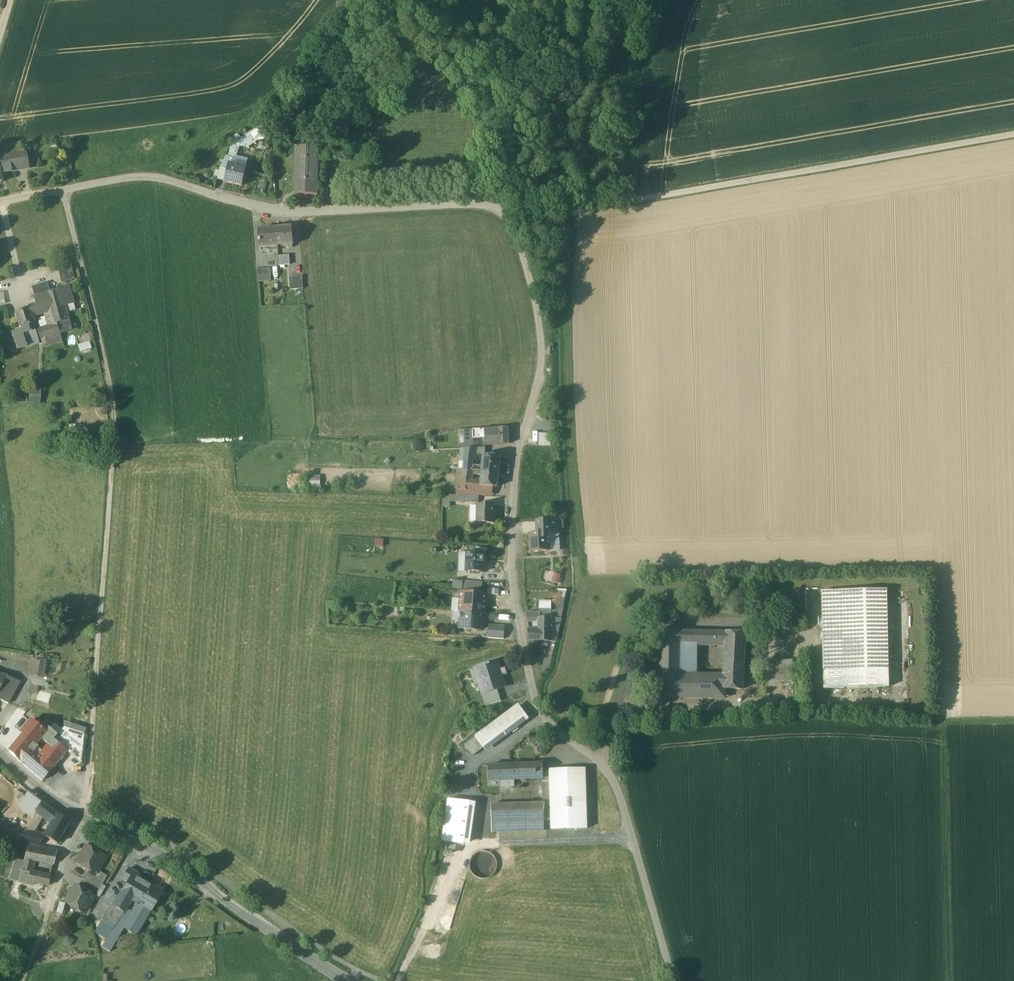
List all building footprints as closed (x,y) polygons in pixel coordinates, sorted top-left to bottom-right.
[(264,124),(242,138),(237,134),(233,137),(240,139),(237,147),(243,147),(248,148),(258,141),(265,140),(264,124)] [(233,137),(226,157),(231,158),(233,159),(234,157),(237,147),(240,139),(233,137)] [(320,148),(296,148),(296,149),(299,149),(297,194),(294,194),(294,195),(318,196),(318,195),(315,195),(317,149),(320,149),(320,148)] [(24,151),(17,152),(21,170),(27,169),(24,151)] [(0,155),(0,174),(21,170),(17,152),(0,155)] [(226,157),(221,169),(228,171),(229,164),(231,158),(226,157)] [(248,161),(234,157),(233,159),(231,158),(229,164),(246,168),(248,161)] [(246,168),(229,164),(228,171),(225,182),(243,186),(245,177),(244,177),(246,169),(247,169),(246,168)] [(228,171),(221,169),(218,180),(225,182),(228,171)] [(293,228),(277,229),(278,247),(289,246),(289,249),(293,248),(293,246),(294,246),(293,228)] [(277,229),(258,230),(260,249),(278,248),(278,247),(277,229)] [(289,255),(279,256),(279,266),(290,265),(289,255)] [(71,265),(59,268),(62,282),(74,279),(71,265)] [(270,269),(257,270),(258,282),(271,281),(270,269)] [(302,277),(289,278),(290,290),(303,289),(302,277)] [(68,286),(47,293),(52,309),(52,310),(55,324),(56,323),(69,321),(64,304),(72,302),(68,286)] [(47,293),(34,297),(36,304),(38,313),(52,310),(52,309),(47,293)] [(36,304),(29,306),(28,308),(30,316),(38,313),(36,304)] [(28,308),(15,312),(20,329),(22,334),(35,330),(30,316),(28,308)] [(69,321),(56,323),(59,332),(71,329),(69,321)] [(55,324),(37,330),(40,339),(44,337),(46,345),(62,340),(59,332),(56,323),(55,324)] [(35,330),(22,334),(20,329),(11,332),(16,349),(39,342),(35,330)] [(77,343),(78,351),(89,349),(87,341),(77,343)] [(38,403),(39,387),(27,387),(26,403),(38,403)] [(508,428),(499,429),(485,430),(485,438),(485,445),(509,444),(508,428)] [(480,429),(473,430),(473,439),(478,438),(481,438),(480,429)] [(473,439),(473,430),(465,430),(466,449),(467,449),(474,449),(473,439)] [(551,434),(539,434),(539,445),(551,445),(551,434)] [(478,448),(474,449),(472,461),(476,461),(476,455),(485,455),(485,448),(478,448)] [(465,463),(464,470),(471,471),(472,467),(472,461),(474,449),(467,449),(465,463)] [(500,458),(484,456),(483,468),(482,472),(498,473),(500,458)] [(464,470),(459,470),(456,490),(462,490),(464,470)] [(471,471),(464,470),(462,490),(469,491),(470,484),(471,471)] [(498,473),(482,472),(481,485),(481,486),(486,487),(486,489),(490,489),(491,487),(497,488),(498,473)] [(305,489),(318,490),(319,475),(306,474),(305,489)] [(481,485),(476,484),(475,491),(475,494),(486,495),(486,489),(486,487),(481,486),(481,485)] [(478,506),(478,523),(494,523),(494,506),(478,506)] [(557,520),(537,521),(538,533),(549,533),(549,534),(555,533),(555,529),(558,529),(557,520)] [(538,533),(530,534),(530,553),(550,552),(549,534),(549,533),(538,533)] [(555,533),(549,534),(550,552),(558,551),(557,533),(555,533)] [(476,554),(468,553),(467,572),(483,573),(484,554),(476,554)] [(553,573),(550,580),(557,582),(560,575),(553,573)] [(474,582),(467,582),(467,592),(477,593),(481,593),(482,587),(473,586),(474,582)] [(564,590),(551,589),(551,598),(564,598),(564,590)] [(887,590),(822,592),(824,689),(889,687),(887,590)] [(476,600),(466,599),(466,598),(461,598),(460,612),(483,614),(485,614),(487,594),(481,593),(477,593),(476,600)] [(551,602),(539,601),(539,609),(551,610),(551,602)] [(551,610),(539,609),(539,612),(540,612),(540,618),(551,618),(551,610)] [(483,614),(461,612),(460,629),(482,631),(483,614)] [(539,612),(526,613),(528,621),(539,621),(539,620),(539,618),(540,618),(540,612),(539,612)] [(540,618),(539,618),(539,620),(539,621),(539,625),(536,625),(536,630),(529,631),(530,640),(551,641),(551,629),(551,618),(540,618)] [(551,618),(551,629),(558,629),(561,618),(551,618)] [(505,627),(489,626),(488,638),(504,639),(505,627)] [(681,632),(661,632),(660,633),(659,698),(680,698),(680,675),(681,643),(681,632)] [(717,633),(681,632),(681,643),(717,644),(717,633)] [(727,633),(717,633),(717,644),(727,644),(727,633)] [(745,634),(727,633),(727,644),(725,667),(743,667),(745,634)] [(39,661),(34,660),(31,674),(37,675),(37,673),(43,674),(45,663),(43,662),(39,661)] [(498,661),(474,668),(482,693),(485,693),(498,689),(506,687),(498,661)] [(790,661),(777,661),(777,669),(790,669),(790,661)] [(743,667),(725,667),(725,675),(743,676),(743,667)] [(719,676),(680,675),(680,698),(725,698),(725,689),(724,689),(725,679),(719,678),(719,676)] [(743,676),(725,675),(725,679),(724,689),(725,689),(742,689),(743,676)] [(0,689),(0,700),(7,703),(18,681),(7,677),(0,689)] [(498,689),(485,693),(482,693),(485,702),(500,697),(498,689)] [(519,705),(487,729),(495,739),(496,741),(528,717),(519,705)] [(41,739),(46,733),(41,729),(30,720),(21,732),(23,734),(33,742),(36,745),(41,739)] [(82,733),(84,727),(63,720),(61,726),(82,733)] [(57,735),(45,724),(41,729),(46,733),(41,739),(48,745),(53,739),(57,735)] [(53,739),(80,763),(84,735),(63,728),(57,735),(53,739)] [(495,739),(487,729),(476,738),(484,747),(495,739)] [(33,742),(23,734),(9,751),(18,760),(42,781),(52,768),(39,757),(37,755),(34,759),(25,752),(33,742)] [(472,756),(484,747),(476,738),(465,746),(472,756)] [(53,739),(48,745),(39,757),(52,768),(66,751),(53,739)] [(33,742),(25,752),(34,759),(37,755),(39,757),(41,754),(39,753),(38,755),(33,751),(38,746),(36,745),(33,742)] [(543,763),(499,765),(499,780),(544,778),(543,770),(543,763)] [(499,765),(490,765),(491,780),(499,780),(499,765)] [(586,768),(557,769),(558,788),(551,789),(552,820),(552,829),(588,828),(586,768)] [(557,769),(543,770),(544,778),(544,789),(551,789),(558,788),(557,769)] [(57,814),(27,792),(22,800),(37,812),(52,823),(57,814)] [(469,802),(450,799),(449,800),(443,842),(464,845),(471,803),(469,802)] [(37,812),(22,800),(17,806),(31,817),(25,830),(28,827),(37,812)] [(545,804),(515,805),(493,805),(494,821),(545,820),(546,804),(545,804)] [(69,822),(57,814),(52,823),(49,829),(61,836),(69,822)] [(494,821),(494,831),(545,830),(545,820),(494,821)] [(45,835),(28,827),(25,830),(20,841),(40,846),(45,836),(44,836),(45,835)] [(61,836),(49,829),(45,835),(44,836),(45,836),(57,844),(61,836)] [(36,847),(29,846),(25,859),(33,860),(36,847)] [(56,850),(36,847),(33,860),(44,862),(53,864),(56,850)] [(98,855),(85,848),(76,863),(89,871),(93,873),(96,870),(100,862),(102,862),(103,859),(103,856),(100,855),(98,855)] [(496,870),(497,865),(496,860),(493,855),(489,852),(483,851),(478,852),(474,855),(471,860),(470,865),(471,870),(474,875),(478,878),(484,879),(489,878),(494,875),(496,870)] [(25,861),(16,859),(11,880),(19,882),(22,870),(25,861)] [(53,864),(44,862),(41,875),(50,877),(53,864)] [(136,873),(128,868),(122,878),(130,883),(135,874),(135,875),(136,873)] [(30,872),(22,870),(19,882),(27,884),(30,872)] [(104,874),(96,870),(93,873),(102,878),(104,874)] [(93,873),(89,871),(84,879),(100,888),(107,876),(104,874),(102,878),(93,873)] [(41,875),(30,872),(27,884),(33,886),(34,883),(48,886),(50,877),(41,875)] [(130,883),(127,887),(135,892),(142,879),(135,875),(135,874),(130,883)] [(100,888),(84,879),(79,888),(92,895),(91,896),(94,898),(100,888)] [(131,898),(128,903),(136,908),(138,904),(151,911),(163,891),(142,879),(135,892),(131,898)] [(79,888),(74,885),(65,901),(78,908),(79,911),(81,912),(84,911),(86,909),(85,907),(91,896),(92,895),(79,888)] [(113,905),(112,906),(121,911),(129,897),(131,898),(135,892),(127,887),(123,893),(121,892),(113,905)] [(129,897),(121,911),(123,912),(128,903),(131,898),(129,897)] [(113,905),(110,903),(100,919),(111,926),(121,911),(112,906),(113,905)] [(123,912),(101,947),(109,952),(123,928),(136,936),(151,911),(138,904),(136,908),(128,903),(123,912)]
